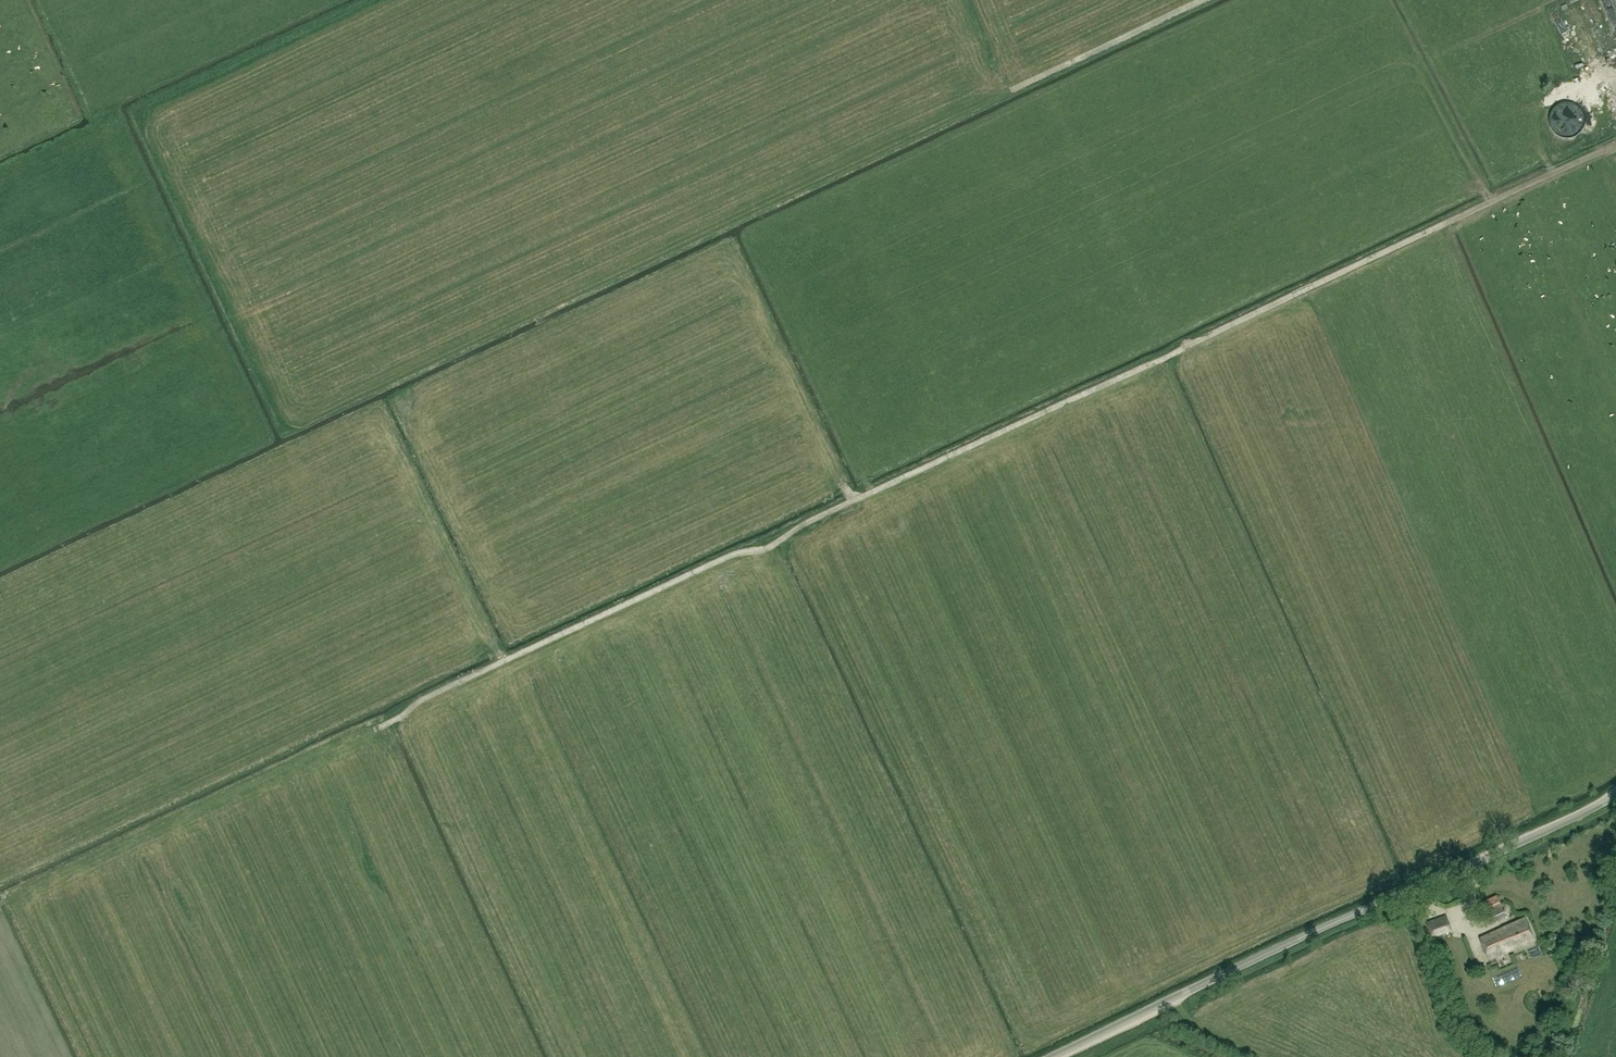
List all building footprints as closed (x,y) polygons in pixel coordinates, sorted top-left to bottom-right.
[(1484,912),(1500,905),(1496,896),(1480,904),(1484,912)] [(1506,917),(1500,905),(1484,912),(1489,924),(1506,917)] [(1451,931),(1446,917),(1427,924),(1433,938),(1451,931)] [(1535,942),(1525,918),(1480,939),(1488,960),(1535,942)]
